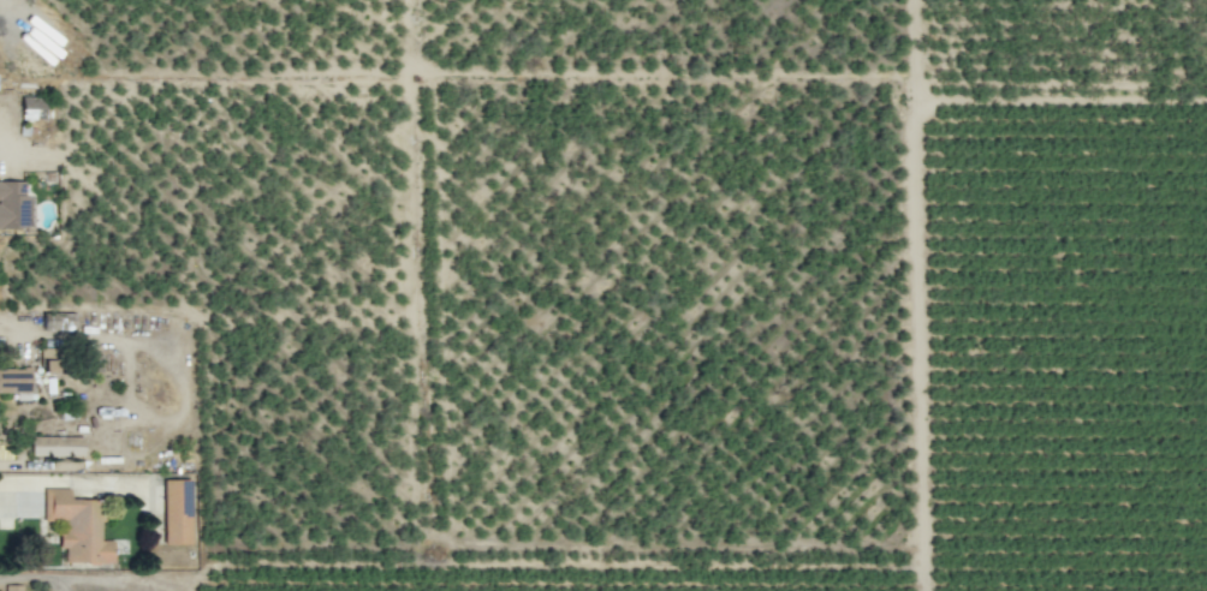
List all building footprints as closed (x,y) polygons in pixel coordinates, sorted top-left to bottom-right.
[(20,118),(44,119),(44,97),(21,97),(20,118)] [(0,181),(0,228),(26,229),(27,182),(0,181)] [(56,375),(55,349),(41,350),(42,376),(56,375)] [(0,369),(0,392),(29,392),(29,369),(0,369)] [(31,437),(31,455),(82,456),(83,438),(31,437)] [(163,544),(189,545),(190,480),(163,480),(163,544)] [(100,499),(69,500),(69,488),(43,488),(43,521),(59,521),(59,549),(64,549),(64,563),(113,563),(112,540),(100,540),(100,499)]
